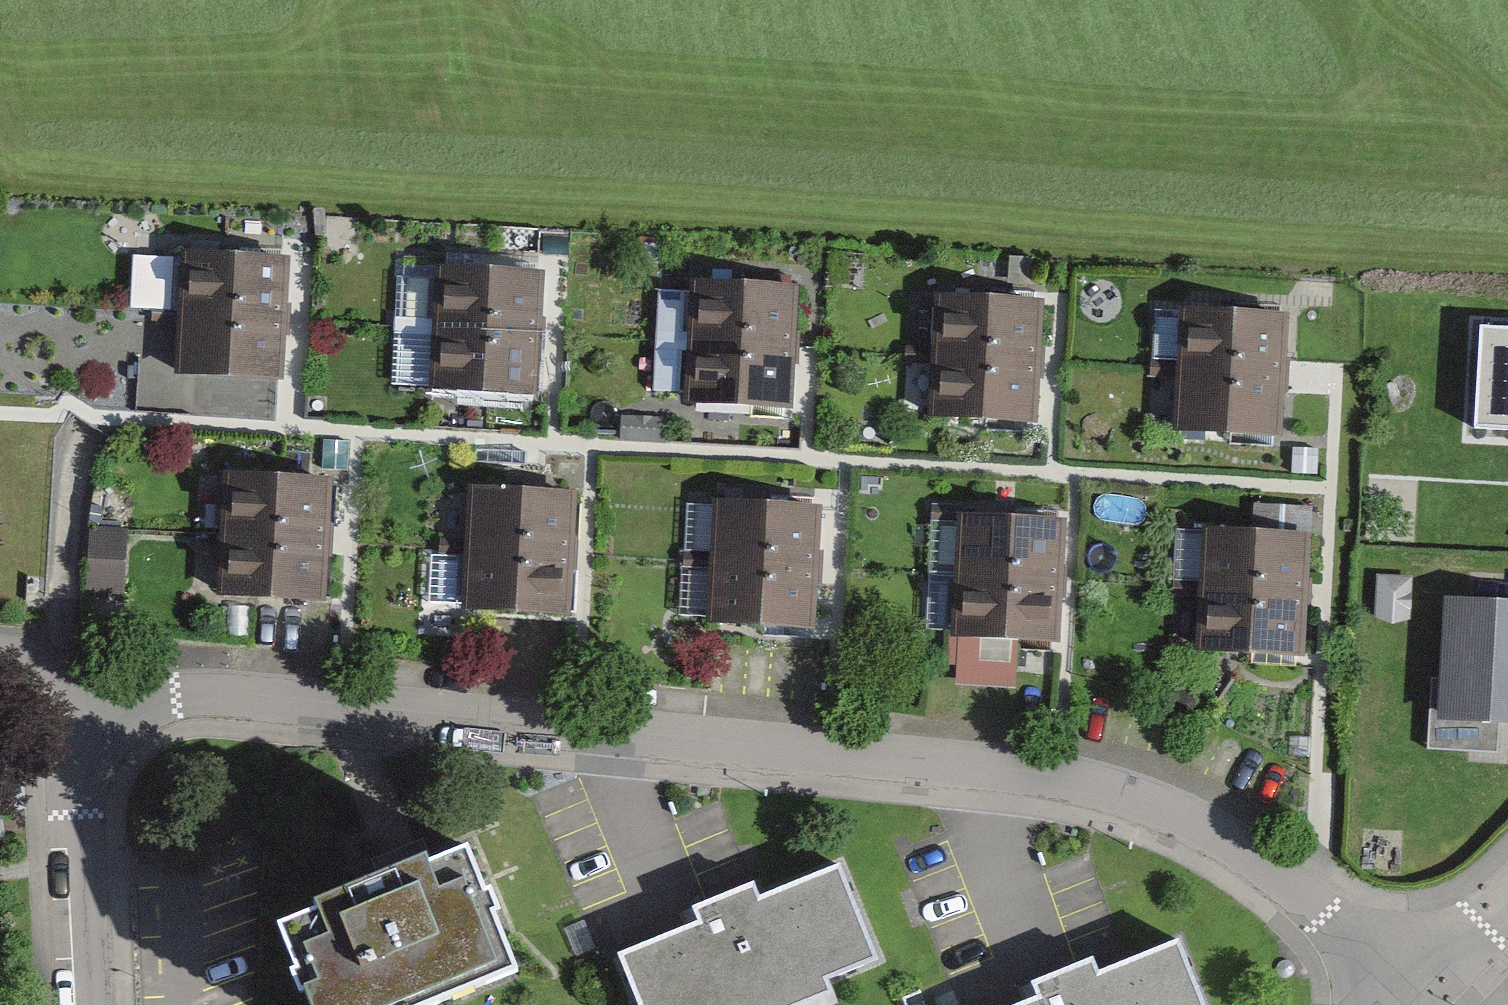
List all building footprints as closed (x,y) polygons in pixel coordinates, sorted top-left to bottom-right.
[(185,313),(279,320),(283,262),(145,252),(141,310),(185,313)] [(401,325),(533,333),(537,276),(405,268),(401,325)] [(657,340),(787,347),(790,289),(660,282),(657,340)] [(938,356),(1035,360),(1037,303),(941,299),(938,356)] [(1182,369),(1278,375),(1281,317),(1185,312),(1182,369)] [(275,378),(279,320),(185,313),(181,372),(275,378)] [(530,394),(533,333),(401,325),(398,386),(530,394)] [(1480,327),(1475,432),(1507,433),(1507,329),(1480,327)] [(784,406),(787,347),(657,340),(654,400),(784,406)] [(1033,419),(1035,360),(938,356),(936,416),(1033,419)] [(1274,434),(1278,375),(1182,369),(1178,429),(1274,434)] [(228,533),(322,539),(325,480),(231,475),(228,533)] [(471,548),(566,552),(569,494),(474,489),(471,548)] [(716,562),(810,567),(814,508),(720,502),(716,562)] [(966,574),(1056,577),(1058,520),(969,516),(966,574)] [(1205,587),(1302,592),(1305,535),(1208,530),(1205,587)] [(319,598),(322,539),(228,533),(224,593),(319,598)] [(133,538),(100,537),(97,601),(129,602),(133,538)] [(563,612),(566,552),(471,548),(471,556),(430,554),(427,605),(563,612)] [(807,624),(810,567),(716,562),(713,619),(807,624)] [(1414,577),(1376,572),(1371,616),(1409,621),(1414,577)] [(1053,640),(1056,577),(966,574),(964,637),(1053,640)] [(1298,653),(1302,592),(1205,587),(1202,648),(1298,653)] [(1437,602),(1428,749),(1499,753),(1501,717),(1507,717),(1507,606),(1437,602)] [(277,950),(294,991),(288,997),(291,1004),(482,1004),(519,990),(469,870),(432,885),(428,874),(376,895),(380,905),(366,911),(362,900),(312,920),(317,934),(277,950)] [(616,960),(635,1004),(832,1004),(824,986),(876,965),(838,873),(760,905),(753,888),(691,913),(697,927),(616,960)] [(1183,936),(1104,968),(1098,953),(1017,985),(1025,1004),(1211,1004),(1183,936)]
